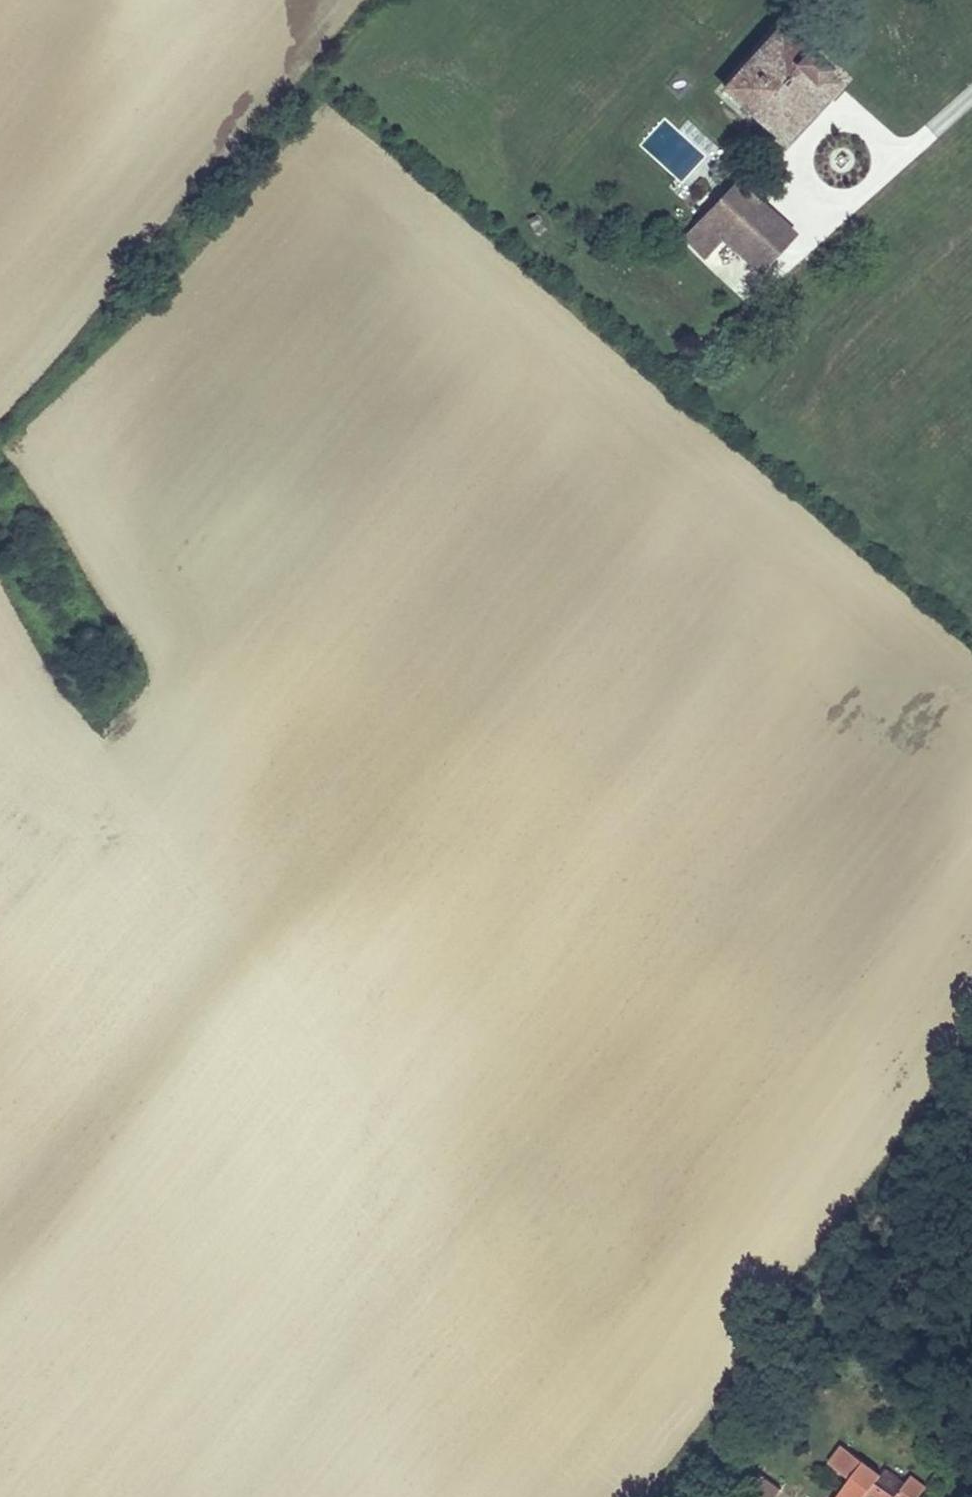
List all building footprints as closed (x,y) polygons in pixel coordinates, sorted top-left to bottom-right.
[(770,37),(720,97),(779,146),(830,85),(770,37)] [(731,190),(682,242),(704,265),(754,211),(731,190)] [(841,1447),(829,1463),(850,1480),(838,1496),(891,1496),(875,1485),(880,1477),(841,1447)] [(760,1496),(777,1496),(782,1490),(762,1475),(751,1490),(760,1496)] [(925,1487),(911,1477),(895,1496),(918,1496),(925,1487)]
